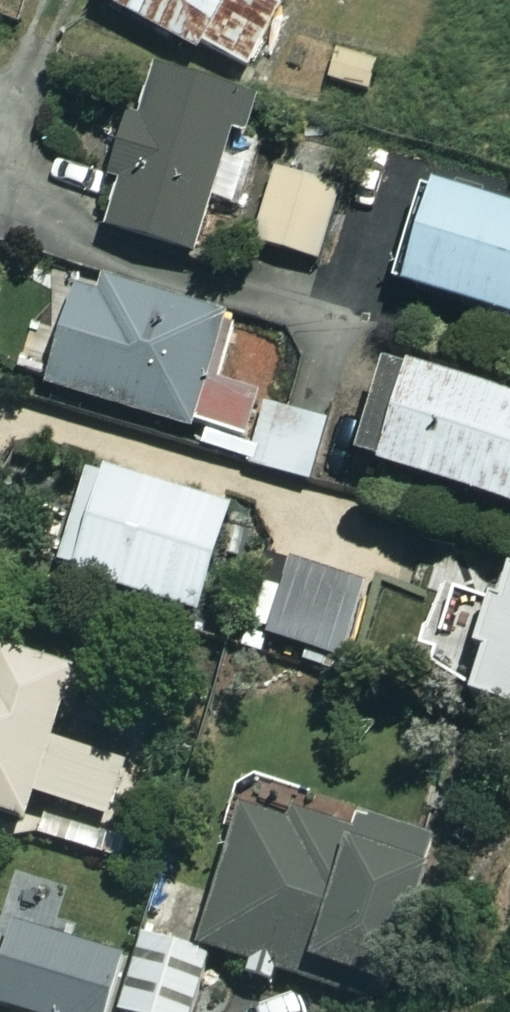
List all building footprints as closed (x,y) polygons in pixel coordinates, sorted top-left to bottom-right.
[(108,9),(253,86),(299,0),(113,0),(108,9)] [(401,59),(345,43),(332,88),(388,104),(401,59)] [(250,99),(154,77),(115,241),(211,264),(250,99)] [(348,191),(286,174),(265,252),(328,269),(348,191)] [(447,200),(421,305),(509,328),(509,216),(447,200)] [(61,396),(206,441),(209,431),(252,444),(266,399),(228,387),(240,351),(216,343),(225,314),(119,281),(108,309),(90,304),(61,396)] [(403,376),(375,476),(509,514),(509,406),(403,376)] [(338,429),(277,409),(257,469),(318,489),(338,429)] [(244,518),(97,476),(69,573),(216,615),(244,518)] [(371,592),(302,572),(279,655),(348,674),(371,592)] [(479,706),(509,713),(509,586),(479,706)] [(10,655),(0,687),(0,818),(39,831),(49,800),(98,815),(114,764),(68,750),(90,680),(10,655)] [(374,1011),(401,1011),(452,844),(366,818),(360,837),(298,818),(295,828),(248,814),(204,961),(216,965),(374,1011)] [(133,963),(76,946),(90,893),(41,879),(4,1011),(119,1011),(133,963)] [(0,944),(0,975),(9,947),(0,944)] [(153,946),(133,1011),(202,1011),(216,965),(204,961),(153,946)]
